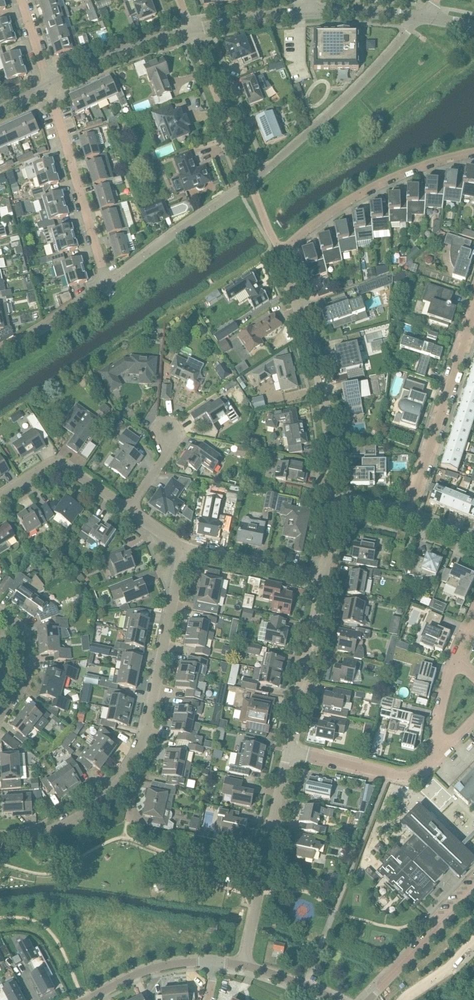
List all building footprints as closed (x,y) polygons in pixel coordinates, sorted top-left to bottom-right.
[(43,14),(60,9),(57,0),(52,0),(40,4),(43,14)] [(140,22),(145,20),(145,22),(152,19),(151,18),(156,16),(150,0),(144,2),(144,0),(128,0),(124,1),(130,17),(137,14),(140,22)] [(46,24),(63,19),(69,17),(66,7),(60,9),(43,14),(46,24)] [(106,7),(99,10),(102,18),(109,15),(106,7)] [(87,15),(90,23),(98,20),(95,13),(87,15)] [(46,24),(50,35),(66,30),(63,19),(46,24)] [(12,31),(9,20),(0,23),(0,35),(12,31)] [(50,35),(53,45),(69,40),(66,30),(50,35)] [(12,31),(0,35),(0,53),(3,53),(1,47),(16,42),(12,31)] [(314,69),(359,69),(359,33),(349,33),(349,32),(338,32),(338,33),(314,33),(314,69)] [(69,40),(53,45),(56,56),(59,55),(69,52),(71,59),(82,54),(91,50),(86,35),(77,37),(69,40)] [(255,46),(251,37),(227,46),(234,63),(241,60),(244,67),(262,60),(260,60),(255,46),(257,45),(255,46)] [(3,53),(0,53),(0,60),(1,60),(5,70),(23,64),(20,54),(4,58),(3,53)] [(170,93),(172,93),(165,76),(169,74),(167,70),(168,68),(168,66),(167,64),(165,64),(163,59),(144,67),(150,82),(152,81),(158,98),(153,100),(156,107),(173,101),(170,93)] [(276,64),(268,67),(270,72),(277,68),(278,71),(284,68),(281,63),(276,65),(276,64)] [(23,64),(5,70),(8,81),(0,83),(0,86),(2,93),(21,84),(19,78),(26,75),(23,64)] [(254,78),(242,83),(248,99),(247,99),(247,101),(247,103),(248,104),(249,105),(250,105),(251,107),(263,102),(263,101),(268,99),(265,92),(271,88),(267,82),(266,83),(263,76),(254,79),(254,78)] [(100,84),(107,100),(117,95),(118,99),(124,97),(118,83),(113,85),(110,79),(100,84)] [(90,88),(98,104),(107,100),(100,84),(90,88)] [(299,84),(293,86),(296,93),(302,91),(299,84)] [(80,93),(88,109),(98,104),(90,88),(80,93)] [(88,109),(80,93),(70,98),(78,114),(88,109)] [(300,107),(297,97),(292,99),(296,108),(300,107)] [(172,142),(177,140),(177,142),(181,143),(184,142),(185,139),(185,137),(189,135),(186,128),(189,127),(186,118),(183,119),(180,112),(174,115),(171,107),(153,114),(159,129),(166,126),(172,142)] [(256,120),(266,145),(285,138),(275,112),(256,120)] [(31,117),(21,121),(28,137),(39,133),(31,117)] [(21,121),(11,126),(19,142),(28,137),(21,121)] [(120,130),(117,122),(107,126),(110,134),(120,130)] [(11,126),(1,130),(9,146),(19,142),(11,126)] [(94,157),(99,156),(97,146),(103,144),(101,135),(99,128),(86,132),(88,138),(81,140),(82,143),(86,160),(94,157)] [(0,131),(0,150),(9,146),(1,130),(0,131)] [(180,177),(186,192),(196,188),(197,189),(199,190),(201,190),(203,190),(205,188),(205,186),(205,184),(210,182),(205,167),(196,171),(190,153),(175,159),(181,176),(180,177)] [(99,156),(94,157),(95,163),(89,165),(90,168),(89,168),(94,185),(101,183),(114,179),(106,154),(99,156)] [(40,157),(23,164),(28,180),(37,178),(56,172),(52,161),(42,164),(40,157)] [(156,161),(146,165),(149,173),(159,169),(156,161)] [(466,168),(464,179),(458,178),(457,178),(456,190),(462,191),(462,195),(473,197),(473,196),(473,170),(466,168)] [(31,190),(33,197),(45,193),(44,188),(59,183),(56,172),(37,178),(40,188),(31,190)] [(443,200),(444,200),(454,202),(454,201),(460,201),(460,204),(461,204),(462,195),(462,191),(456,190),(457,178),(458,178),(458,175),(446,173),(445,184),(438,184),(437,196),(444,196),(443,200)] [(114,179),(101,183),(103,188),(96,190),(97,193),(96,194),(101,210),(109,208),(114,206),(109,187),(123,183),(121,177),(114,179)] [(425,207),(436,208),(436,206),(442,207),(442,210),(444,200),(443,200),(444,196),(437,196),(438,184),(438,181),(427,180),(426,191),(419,190),(418,202),(425,203),(425,207)] [(17,186),(10,188),(11,194),(18,192),(17,186)] [(408,214),(407,223),(412,223),(412,214),(418,214),(418,213),(424,213),(424,216),(425,216),(425,207),(425,203),(418,202),(419,190),(419,187),(407,187),(407,198),(400,198),(400,210),(407,210),(407,214),(408,214)] [(38,202),(41,212),(65,205),(62,194),(47,198),(45,193),(33,197),(35,203),(38,202)] [(390,222),(401,222),(401,221),(407,221),(407,224),(407,223),(408,214),(407,214),(407,210),(400,210),(400,198),(400,195),(388,195),(389,206),(382,207),(383,219),(389,218),(390,222)] [(108,235),(116,233),(129,229),(121,204),(114,206),(109,208),(110,213),(103,216),(104,219),(108,235)] [(364,216),(365,228),(372,227),(373,232),(390,230),(390,222),(389,218),(383,219),(382,207),(382,204),(370,205),(371,216),(364,216)] [(39,231),(43,229),(55,226),(53,220),(68,216),(65,205),(41,212),(40,213),(41,215),(40,216),(41,220),(42,221),(43,223),(37,224),(39,231)] [(156,213),(153,205),(141,209),(144,217),(156,213)] [(161,211),(164,220),(171,217),(167,208),(161,211)] [(356,242),(357,242),(367,240),(367,239),(373,238),(373,241),(374,241),(373,232),(372,227),(365,228),(364,216),(364,213),(352,215),(354,226),(347,227),(349,239),(356,238),(356,242)] [(433,221),(433,235),(440,230),(441,222),(442,217),(438,216),(438,221),(433,221)] [(150,219),(151,224),(152,227),(158,224),(155,217),(150,219)] [(340,253),(341,253),(351,250),(351,249),(357,248),(357,251),(358,251),(357,242),(356,242),(356,238),(349,239),(347,227),(346,224),(335,226),(337,237),(330,238),(333,250),(339,249),(340,253)] [(43,229),(48,246),(49,245),(75,238),(72,227),(56,231),(55,226),(43,229)] [(129,229),(116,233),(118,239),(111,241),(112,244),(111,244),(116,260),(129,256),(126,244),(132,242),(129,229)] [(473,240),(473,233),(464,230),(462,236),(473,240)] [(325,264),(336,262),(335,261),(341,259),(342,262),(341,253),(340,253),(339,249),(333,250),(330,238),(330,235),(318,238),(321,249),(314,251),(317,262),(324,260),(325,264)] [(471,263),(470,263),(468,262),(471,253),(469,252),(472,242),(447,235),(446,239),(447,240),(447,239),(453,241),(451,247),(451,249),(450,252),(450,256),(451,259),(452,263),(453,266),(455,269),(453,277),(465,281),(471,263)] [(45,258),(47,264),(52,262),(64,259),(62,253),(78,249),(75,238),(49,245),(52,255),(45,258)] [(314,251),(313,248),(302,251),(306,265),(305,266),(304,264),(308,279),(309,279),(309,277),(321,274),(320,272),(326,271),(327,274),(328,273),(325,264),(324,260),(317,262),(314,251)] [(57,278),(66,276),(84,271),(81,260),(66,264),(64,259),(52,262),(57,278)] [(376,269),(377,277),(388,273),(388,268),(376,269)] [(87,282),(84,271),(66,276),(69,287),(87,282)] [(368,279),(374,278),(376,278),(374,271),(367,272),(368,279)] [(255,310),(268,301),(269,301),(262,290),(262,291),(256,284),(257,283),(257,284),(258,283),(251,273),(250,273),(223,291),(222,291),(229,302),(229,301),(245,291),(250,298),(248,300),(247,300),(254,310),(255,310)] [(399,285),(405,280),(405,274),(400,274),(394,279),(394,284),(399,285)] [(393,275),(369,284),(371,291),(372,291),(371,290),(392,283),(393,275)] [(0,281),(0,299),(6,298),(12,296),(11,290),(5,292),(3,281),(0,281)] [(451,305),(450,304),(453,293),(429,285),(423,302),(431,304),(427,317),(431,318),(430,321),(448,327),(449,324),(451,325),(456,309),(452,308),(452,307),(452,306),(451,305)] [(331,287),(319,291),(321,297),(333,293),(331,287)] [(58,309),(59,309),(72,300),(69,293),(57,296),(60,308),(58,309)] [(0,299),(0,318),(7,316),(10,316),(6,298),(0,299)] [(326,305),(328,311),(322,313),(326,326),(332,324),(334,330),(355,322),(353,317),(365,312),(361,300),(349,305),(346,298),(326,305)] [(238,336),(249,353),(263,344),(260,340),(282,326),(274,314),(253,328),(252,327),(238,336)] [(7,316),(0,318),(0,344),(14,336),(12,328),(10,329),(7,316)] [(239,329),(234,323),(213,336),(218,343),(239,329)] [(346,347),(335,350),(338,364),(340,373),(343,372),(358,368),(359,368),(362,367),(360,358),(357,345),(362,343),(359,332),(346,336),(349,346),(346,347)] [(403,338),(400,348),(408,350),(421,355),(417,367),(415,375),(424,378),(427,370),(431,358),(435,359),(440,361),(443,351),(438,349),(434,348),(438,335),(429,332),(424,345),(411,340),(403,338)] [(225,340),(220,344),(224,351),(230,347),(225,340)] [(289,356),(274,360),(282,391),(297,388),(289,356)] [(99,374),(111,392),(118,388),(113,380),(128,370),(130,370),(129,375),(140,375),(139,384),(148,385),(148,382),(152,382),(152,376),(155,377),(157,359),(131,357),(130,359),(124,359),(110,368),(109,367),(99,374)] [(174,368),(171,375),(187,383),(185,387),(195,392),(199,383),(196,382),(200,373),(204,365),(190,358),(188,362),(176,357),(172,366),(174,368)] [(226,365),(217,371),(222,379),(231,373),(226,365)] [(265,367),(252,375),(258,384),(271,376),(265,367)] [(242,378),(237,382),(240,387),(246,383),(242,378)] [(234,380),(224,387),(227,391),(237,384),(234,380)] [(402,415),(403,415),(400,425),(416,430),(427,398),(422,396),(425,386),(406,380),(403,391),(410,393),(407,402),(406,402),(405,401),(404,402),(403,402),(402,402),(401,403),(400,404),(399,405),(399,406),(398,407),(398,408),(398,409),(398,410),(399,412),(399,413),(400,414),(401,414),(402,415)] [(369,400),(373,399),(381,397),(378,382),(342,388),(343,395),(341,395),(345,403),(348,421),(364,419),(362,410),(363,406),(366,403),(369,400)] [(163,384),(162,399),(170,399),(171,385),(163,384)] [(466,389),(463,398),(473,402),(473,391),(466,389)] [(252,397),(254,410),(264,408),(263,396),(252,397)] [(210,402),(190,415),(194,422),(202,417),(206,415),(212,424),(213,425),(218,421),(226,416),(231,423),(239,418),(228,402),(225,397),(220,400),(212,405),(210,402)] [(473,413),(473,402),(463,398),(460,408),(473,413)] [(95,432),(93,431),(98,425),(84,415),(87,412),(77,405),(62,426),(72,433),(73,432),(76,434),(67,446),(78,454),(89,437),(90,439),(95,432)] [(473,421),(473,413),(460,408),(457,418),(473,423),(473,421)] [(269,414),(267,427),(275,429),(277,422),(283,421),(286,420),(287,425),(284,425),(286,438),(283,439),(284,447),(288,446),(289,454),(303,452),(301,444),(307,443),(305,434),(304,435),(301,422),(299,409),(295,410),(269,414)] [(39,451),(45,447),(42,442),(48,438),(33,415),(27,419),(33,429),(23,436),(24,438),(13,445),(22,459),(37,449),(39,451)] [(470,433),(473,423),(457,418),(454,428),(470,433)] [(118,422),(114,428),(119,431),(123,425),(118,422)] [(450,437),(467,443),(470,433),(454,428),(450,437)] [(115,461),(110,457),(105,465),(125,479),(136,463),(138,464),(143,458),(132,450),(140,439),(127,430),(119,441),(126,446),(115,461)] [(464,452),(467,443),(450,437),(447,447),(464,452)] [(81,455),(87,459),(96,446),(89,442),(81,455)] [(191,445),(177,465),(184,471),(188,466),(193,470),(198,463),(213,473),(219,465),(215,463),(220,456),(203,444),(198,450),(191,445)] [(351,486),(375,486),(375,476),(386,476),(386,461),(376,461),(376,445),(355,445),(355,455),(365,455),(365,461),(362,461),(362,463),(362,471),(350,471),(351,486)] [(461,462),(464,452),(447,447),(444,457),(461,462)] [(8,471),(0,457),(0,476),(8,471)] [(457,472),(461,462),(444,457),(441,467),(457,472)] [(288,464),(278,462),(275,479),(286,481),(286,478),(297,481),(297,482),(305,483),(307,475),(302,474),(304,464),(289,461),(288,464)] [(181,503),(176,499),(184,488),(187,490),(191,483),(190,480),(180,478),(177,483),(172,480),(164,491),(161,489),(153,501),(156,503),(155,504),(160,508),(159,510),(165,515),(168,511),(175,516),(179,510),(177,509),(181,503)] [(429,502),(439,506),(446,490),(448,486),(438,482),(429,502)] [(230,487),(227,501),(236,502),(238,488),(230,487)] [(457,489),(455,494),(449,510),(458,514),(465,498),(466,493),(457,489)] [(446,490),(439,506),(449,510),(455,494),(446,490)] [(275,510),(278,495),(268,493),(265,508),(275,510)] [(40,509),(48,521),(55,517),(53,515),(55,513),(71,525),(79,515),(80,516),(84,510),(66,497),(61,505),(56,501),(47,506),(46,505),(40,509)] [(232,523),(235,510),(221,507),(222,501),(206,498),(202,519),(200,519),(197,534),(217,538),(220,523),(218,522),(218,520),(232,523)] [(458,514),(468,518),(473,502),(465,498),(458,514)] [(41,527),(47,523),(35,504),(25,511),(26,512),(17,518),(18,519),(15,520),(20,527),(21,526),(28,535),(41,526),(41,527)] [(288,516),(284,536),(297,539),(294,551),(301,552),(310,511),(282,506),(280,515),(288,516)] [(101,522),(92,515),(84,526),(93,532),(89,537),(99,544),(98,546),(99,546),(100,545),(105,548),(116,532),(106,525),(103,529),(98,525),(101,522)] [(245,518),(243,519),(242,521),(239,533),(238,533),(237,538),(238,539),(237,541),(246,543),(247,541),(261,544),(266,523),(258,521),(256,527),(249,526),(250,523),(250,520),(248,518),(245,518)] [(10,549),(6,543),(15,538),(7,525),(0,530),(0,555),(10,549)] [(395,542),(403,544),(406,534),(398,532),(395,542)] [(355,543),(352,558),(358,558),(357,564),(377,568),(378,562),(373,561),(376,547),(375,546),(371,546),(372,541),(362,539),(361,544),(355,543)] [(44,547),(38,552),(41,557),(48,553),(44,547)] [(120,550),(104,557),(109,570),(114,568),(117,576),(135,569),(131,560),(133,560),(130,553),(127,555),(122,556),(120,550)] [(442,561),(427,556),(426,560),(414,556),(414,555),(414,554),(410,576),(410,575),(414,576),(417,577),(420,576),(424,576),(427,575),(430,573),(436,576),(442,561)] [(349,585),(348,593),(364,596),(367,579),(371,579),(373,570),(358,567),(357,572),(350,571),(349,580),(350,580),(349,585)] [(440,581),(447,584),(446,586),(457,591),(454,597),(460,599),(458,603),(463,605),(469,593),(473,581),(473,575),(454,567),(452,572),(445,569),(440,581)] [(202,582),(200,590),(225,595),(226,591),(220,590),(222,581),(228,582),(230,574),(220,571),(208,569),(207,577),(204,577),(203,577),(202,582)] [(19,590),(16,594),(17,595),(12,602),(23,610),(28,602),(31,605),(36,597),(40,595),(44,591),(41,587),(43,586),(35,576),(31,581),(20,573),(12,586),(19,590)] [(5,593),(13,582),(7,577),(0,587),(0,590),(5,593)] [(249,578),(248,584),(259,587),(261,580),(249,578)] [(127,581),(110,588),(115,600),(124,597),(127,604),(148,596),(142,583),(130,587),(127,581)] [(281,590),(282,584),(266,581),(263,599),(274,601),(272,612),(289,615),(294,593),(281,590)] [(225,595),(200,590),(199,595),(197,603),(207,605),(217,607),(219,598),(224,599),(225,595)] [(415,601),(417,593),(409,591),(408,598),(415,601)] [(254,595),(245,593),(242,606),(252,608),(254,595)] [(207,605),(197,603),(199,595),(195,594),(192,609),(206,612),(207,605)] [(28,602),(23,610),(34,617),(36,614),(39,616),(41,622),(52,618),(60,615),(59,612),(57,608),(50,603),(51,602),(40,595),(36,597),(31,605),(28,602)] [(428,606),(430,600),(423,597),(421,603),(428,606)] [(345,613),(343,622),(350,623),(349,627),(357,628),(358,625),(363,626),(365,618),(362,618),(365,604),(345,600),(343,607),(346,608),(345,613)] [(123,630),(128,631),(147,635),(149,621),(138,619),(140,609),(127,610),(123,630)] [(243,610),(242,616),(247,617),(251,618),(252,612),(243,610)] [(430,612),(425,623),(429,625),(420,646),(434,651),(435,649),(442,653),(450,633),(438,628),(443,618),(430,612)] [(202,621),(190,619),(187,632),(213,637),(214,633),(208,632),(210,623),(215,625),(217,618),(203,616),(202,621)] [(236,635),(239,619),(233,618),(231,634),(236,635)] [(260,633),(258,641),(265,643),(285,646),(287,635),(288,629),(285,628),(286,621),(272,618),(271,625),(269,624),(269,625),(267,635),(260,633)] [(38,629),(39,642),(59,640),(71,638),(67,629),(68,629),(67,619),(52,620),(53,627),(38,629)] [(362,634),(339,629),(337,636),(340,637),(337,650),(354,654),(353,658),(361,660),(363,658),(363,650),(361,647),(363,646),(363,642),(362,641),(361,640),(362,634)] [(144,649),(147,635),(128,631),(126,644),(121,643),(119,650),(125,651),(131,652),(133,646),(144,649)] [(185,645),(186,645),(197,647),(195,654),(209,656),(210,650),(204,649),(206,640),(212,641),(213,637),(187,632),(185,645)] [(60,646),(59,640),(39,642),(40,655),(55,653),(56,660),(71,659),(70,650),(65,650),(64,648),(63,647),(62,646),(60,646)] [(121,670),(139,674),(142,659),(124,656),(125,651),(119,650),(92,644),(90,653),(117,659),(117,662),(123,663),(121,670)] [(260,647),(247,644),(245,653),(258,655),(260,647)] [(231,656),(233,648),(226,646),(224,655),(231,656)] [(421,657),(410,653),(408,660),(420,663),(421,657)] [(187,663),(181,661),(178,674),(204,680),(208,660),(188,656),(187,663)] [(265,656),(262,670),(281,674),(283,660),(265,656)] [(344,659),(343,666),(336,665),(333,679),(353,684),(355,671),(360,672),(361,663),(344,659)] [(384,665),(382,671),(389,673),(391,666),(384,664),(384,665)] [(415,677),(411,693),(427,697),(431,682),(433,682),(432,684),(433,684),(436,671),(432,670),(432,667),(422,664),(419,678),(415,677)] [(47,670),(44,683),(63,688),(66,678),(75,681),(78,670),(64,666),(62,674),(47,670)] [(139,674),(121,670),(120,678),(114,677),(112,684),(136,689),(139,674)] [(281,674),(262,670),(259,683),(278,687),(281,674)] [(86,674),(84,683),(97,686),(99,677),(86,674)] [(204,680),(178,674),(175,687),(187,690),(186,697),(204,701),(206,693),(205,693),(207,685),(203,684),(204,680)] [(229,677),(228,685),(235,687),(237,678),(229,677)] [(242,687),(256,690),(257,682),(244,680),(242,687)] [(222,704),(226,684),(219,682),(215,703),(222,704)] [(60,698),(63,688),(44,683),(40,695),(54,699),(52,707),(67,711),(70,701),(60,698)] [(84,684),(83,691),(91,693),(93,686),(84,684)] [(113,696),(110,709),(130,713),(133,701),(120,697),(122,692),(109,689),(107,695),(113,696)] [(347,719),(347,718),(348,711),(342,710),(344,702),(349,703),(352,693),(334,689),(332,695),(325,693),(323,706),(329,708),(327,714),(347,719)] [(251,701),(247,701),(246,701),(245,701),(245,702),(244,702),(244,703),(242,711),(268,716),(270,706),(274,707),(275,700),(252,695),(251,701)] [(420,726),(422,717),(393,710),(395,700),(382,697),(379,710),(391,713),(390,719),(410,724),(407,736),(405,735),(402,748),(414,751),(417,739),(421,740),(420,743),(421,743),(424,725),(423,725),(423,726),(420,726)] [(182,707),(176,706),(174,719),(193,723),(195,714),(201,715),(203,703),(184,699),(182,707)] [(218,725),(222,705),(215,703),(211,724),(218,725)] [(21,717),(34,727),(42,717),(46,720),(50,715),(39,707),(35,711),(29,706),(21,717)] [(127,726),(130,713),(110,709),(107,721),(102,719),(101,720),(98,719),(96,725),(113,729),(114,723),(127,726)] [(243,721),(243,722),(246,722),(246,723),(247,723),(246,729),(268,733),(270,727),(266,726),(268,716),(242,711),(241,718),(241,719),(241,720),(242,721),(243,721)] [(34,727),(21,717),(12,727),(18,732),(14,737),(25,746),(29,741),(26,738),(34,727)] [(228,720),(220,718),(218,726),(226,728),(228,720)] [(316,739),(333,742),(335,733),(343,734),(346,721),(330,718),(328,724),(319,723),(316,739)] [(174,719),(171,732),(179,733),(177,740),(189,743),(189,744),(197,746),(201,747),(203,738),(197,736),(197,733),(191,732),(193,723),(174,719)] [(365,723),(363,737),(370,738),(373,725),(365,723)] [(90,746),(93,748),(108,760),(117,748),(109,743),(113,738),(102,729),(90,746)] [(70,731),(60,743),(71,756),(74,752),(68,748),(69,747),(78,737),(77,736),(71,732),(70,731)] [(14,751),(20,744),(7,734),(1,740),(14,751)] [(239,745),(238,755),(244,756),(263,760),(265,748),(255,745),(256,739),(244,737),(242,746),(239,745)] [(202,754),(204,747),(189,744),(187,751),(202,754)] [(108,760),(93,748),(89,754),(85,751),(77,762),(89,770),(92,765),(100,771),(108,760)] [(167,749),(165,762),(190,767),(191,763),(185,762),(187,753),(167,749)] [(2,768),(20,767),(26,767),(25,754),(1,755),(2,768)] [(230,765),(229,772),(248,776),(250,770),(261,772),(263,760),(244,756),(238,755),(235,766),(230,765)] [(72,760),(67,764),(66,762),(56,769),(56,771),(59,774),(70,791),(81,784),(78,780),(83,777),(72,760)] [(162,775),(168,776),(166,785),(177,787),(186,789),(190,767),(165,762),(162,775)] [(3,781),(1,781),(1,790),(15,789),(21,788),(21,780),(27,780),(26,767),(20,767),(2,768),(3,781)] [(454,792),(468,805),(471,802),(473,805),(473,771),(454,792)] [(59,798),(70,791),(59,774),(48,781),(46,778),(41,781),(47,791),(52,787),(59,798)] [(326,780),(326,779),(316,777),(316,778),(309,777),(308,783),(307,782),(305,794),(330,799),(332,788),(331,787),(332,781),(326,780)] [(242,782),(226,779),(223,794),(234,796),(232,803),(250,807),(253,793),(240,790),(242,782)] [(39,788),(38,780),(31,781),(31,788),(39,788)] [(175,796),(177,787),(166,785),(163,784),(161,792),(149,790),(146,803),(171,808),(172,804),(166,803),(168,795),(175,796)] [(375,788),(373,787),(365,785),(359,813),(362,813),(364,814),(365,814),(375,788)] [(3,814),(13,814),(13,817),(33,815),(31,794),(23,795),(23,797),(2,799),(3,814)] [(41,801),(45,807),(51,804),(47,798),(41,801)] [(149,826),(173,831),(174,825),(169,821),(171,820),(172,819),(172,815),(172,813),(171,812),(171,808),(146,803),(143,816),(151,818),(149,826)] [(449,833),(422,807),(422,808),(419,805),(402,823),(401,824),(401,825),(401,826),(402,826),(402,827),(403,828),(404,828),(405,828),(406,827),(414,835),(400,850),(395,845),(379,862),(383,865),(377,872),(383,878),(384,876),(390,881),(388,883),(393,887),(394,885),(400,891),(398,893),(402,897),(404,895),(410,900),(408,902),(415,908),(437,885),(436,884),(449,869),(459,879),(473,864),(473,858),(466,850),(465,851),(461,847),(461,846),(448,833),(449,833)] [(301,811),(299,823),(306,824),(305,830),(319,833),(320,826),(318,826),(318,823),(319,823),(320,820),(319,820),(320,816),(333,819),(335,810),(328,809),(328,810),(306,806),(305,812),(301,811)] [(220,830),(219,835),(229,837),(230,834),(242,836),(243,829),(246,830),(247,822),(232,819),(234,812),(220,809),(218,817),(219,817),(216,829),(220,830)] [(199,830),(201,819),(191,817),(189,828),(199,830)] [(316,837),(303,835),(297,833),(297,834),(298,834),(297,839),(296,839),(294,848),(297,848),(296,856),(313,860),(315,852),(319,853),(320,844),(315,843),(316,837)] [(365,872),(377,883),(381,880),(368,868),(365,872)] [(332,875),(328,884),(332,886),(335,888),(340,877),(339,876),(337,875),(335,874),(332,875)] [(158,889),(170,885),(168,879),(156,882),(158,889)] [(207,933),(217,933),(218,926),(208,925),(207,933)] [(30,963),(33,969),(45,962),(38,948),(33,950),(29,942),(17,948),(26,966),(30,963)] [(275,943),(274,945),(273,951),(283,954),(285,945),(275,943)] [(18,955),(13,958),(16,965),(22,962),(18,955)] [(45,962),(33,969),(36,974),(31,976),(42,996),(54,990),(48,979),(53,976),(45,962)] [(0,986),(0,999),(24,999),(22,997),(24,997),(20,990),(18,991),(17,987),(15,985),(13,980),(2,985),(0,986)] [(175,989),(176,999),(195,999),(188,999),(187,988),(175,989)] [(175,989),(162,990),(163,999),(176,999),(175,989)]
